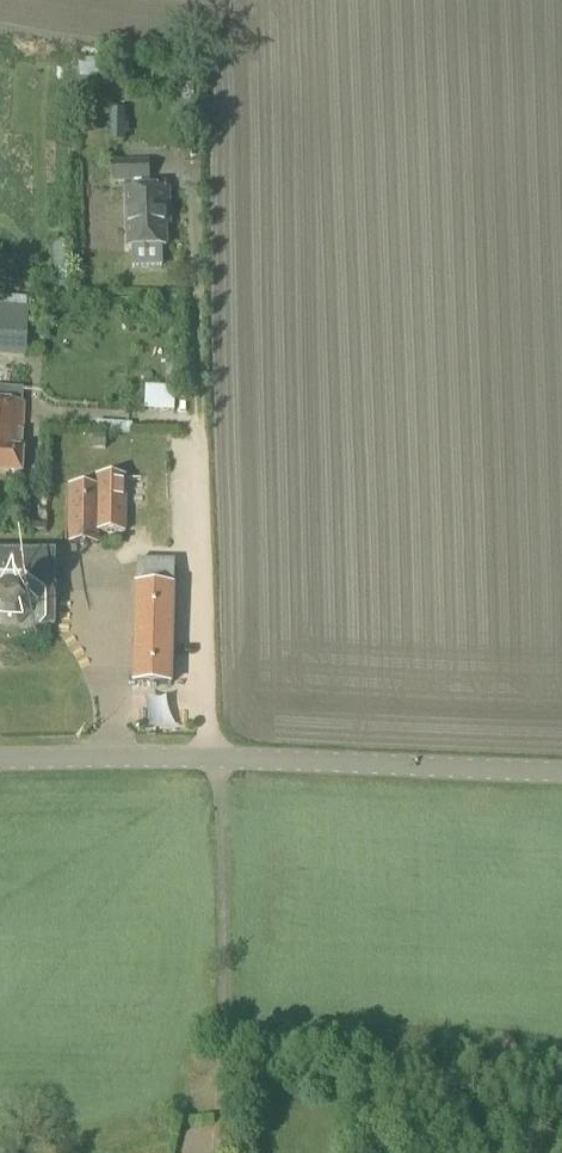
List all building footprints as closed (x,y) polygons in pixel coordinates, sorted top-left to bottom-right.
[(108,81),(107,58),(84,60),(86,83),(108,81)] [(147,192),(147,163),(113,164),(114,183),(133,183),(134,193),(125,193),(127,249),(165,248),(164,215),(169,215),(168,192),(147,192)] [(27,309),(0,308),(0,358),(25,359),(27,309)] [(25,404),(0,403),(0,475),(21,476),(25,404)] [(105,451),(105,437),(92,437),(92,451),(105,451)] [(124,533),(125,478),(96,478),(96,488),(68,488),(67,545),(97,545),(97,533),(124,533)] [(54,554),(0,552),(0,626),(1,627),(4,628),(8,628),(11,628),(14,628),(17,627),(50,628),(54,554)] [(170,687),(173,562),(135,562),(132,686),(170,687)]
